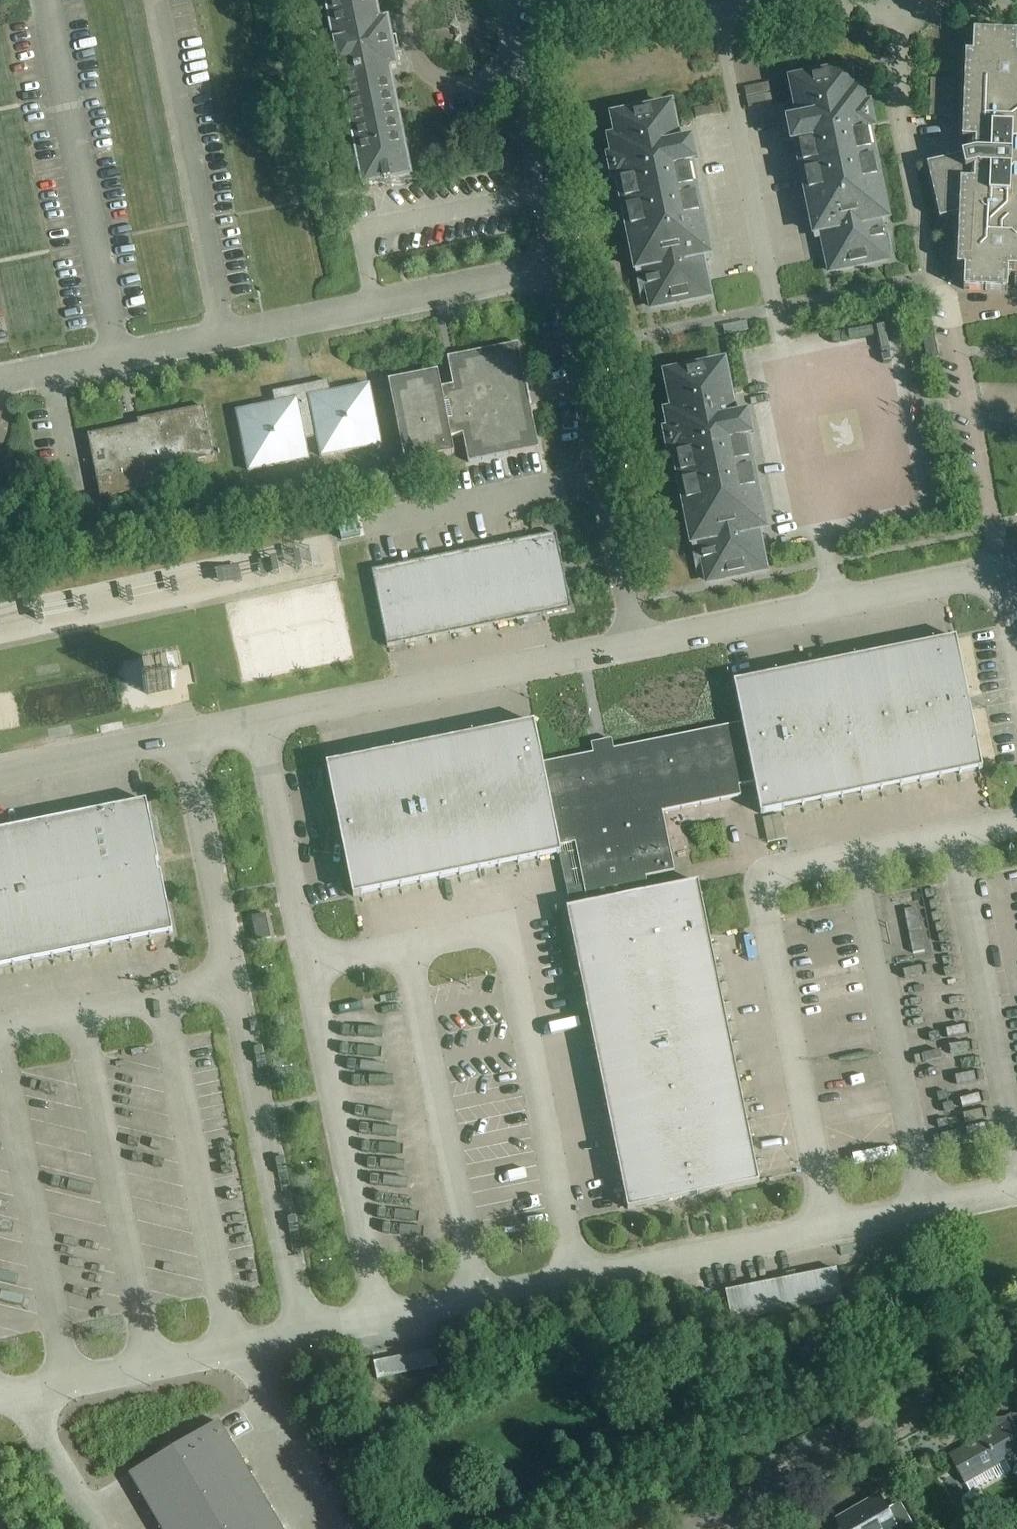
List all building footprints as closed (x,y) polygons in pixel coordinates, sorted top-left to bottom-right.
[(396,70),(387,23),(379,25),(374,0),(325,0),(363,188),(410,179),(388,71),(396,70)] [(1007,293),(1009,270),(1016,271),(1016,58),(1016,42),(1016,35),(974,33),(973,56),(965,55),(962,141),(972,142),(970,153),(927,166),(939,221),(958,217),(957,269),(964,269),(963,291),(1007,293)] [(791,83),(798,122),(787,124),(792,146),(796,145),(814,235),(822,234),(830,273),(887,261),(879,222),(887,221),(868,130),(873,129),(868,108),(864,109),(860,90),(853,92),(849,71),(791,83)] [(618,181),(636,272),(642,270),(652,309),(709,297),(701,258),(709,257),(690,167),(694,165),(690,144),(678,146),(670,108),(613,119),(617,140),(609,142),(613,160),(609,160),(613,182),(618,181)] [(923,339),(928,361),(939,359),(935,337),(923,339)] [(447,359),(453,387),(441,389),(438,373),(388,383),(405,465),(454,455),(451,438),(463,435),(468,464),(539,450),(530,407),(523,409),(519,388),(526,387),(518,345),(447,359)] [(669,433),(665,434),(669,456),(674,455),(692,545),(700,544),(708,583),(765,571),(757,532),(765,531),(746,440),(751,439),(746,418),(734,420),(723,365),(666,377),(673,414),(666,415),(669,433)] [(275,405),(237,413),(249,472),(308,461),(304,441),(317,438),(321,458),(381,446),(369,387),(331,394),(328,382),(272,394),(275,405)] [(88,436),(101,500),(176,485),(173,468),(214,459),(204,408),(137,422),(138,426),(88,436)] [(372,572),(388,648),(571,611),(556,535),(372,572)] [(663,813),(741,797),(739,788),(755,784),(761,815),(983,771),(956,639),(734,684),(742,724),(543,765),(534,724),(327,767),(353,898),(561,856),(560,848),(575,845),(588,906),(567,910),(628,1211),(725,1191),(726,1193),(734,1192),(733,1189),(759,1184),(698,884),(649,893),(646,878),(675,872),(663,813)] [(173,934),(161,874),(157,874),(155,864),(159,864),(147,803),(0,833),(0,969),(173,934)] [(904,912),(913,955),(925,952),(916,909),(904,912)] [(252,918),(257,942),(271,940),(266,915),(252,918)] [(374,1363),(377,1381),(378,1380),(377,1377),(437,1365),(437,1369),(438,1368),(435,1351),(434,1351),(435,1354),(375,1366),(375,1363),(374,1363)] [(964,1497),(962,1504),(965,1511),(972,1513),(979,1509),(981,1502),(974,1489),(996,1477),(997,1479),(1011,1472),(1006,1463),(1016,1456),(1016,1437),(1010,1427),(1016,1424),(1011,1415),(1004,1419),(991,1421),(993,1432),(949,1456),(970,1494),(964,1497)] [(161,1528),(280,1528),(218,1423),(129,1476),(161,1528)] [(901,1504),(888,1511),(879,1496),(836,1521),(840,1528),(915,1528),(901,1504)]
